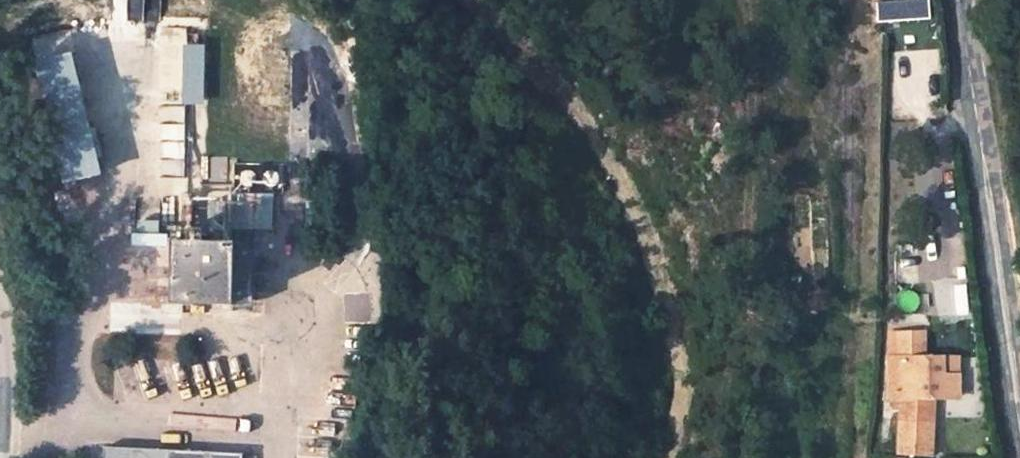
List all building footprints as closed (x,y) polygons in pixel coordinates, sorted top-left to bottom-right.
[(191,43),(190,103),(210,104),(211,43),(191,43)] [(163,103),(188,103),(189,50),(164,49),(163,103)] [(60,182),(90,176),(87,161),(62,50),(32,57),(60,182)] [(226,229),(265,230),(266,196),(227,195),(226,229)] [(166,304),(248,305),(249,244),(166,241),(166,304)] [(21,308),(34,310),(35,295),(23,294),(21,308)] [(893,396),(912,396),(911,366),(899,366),(899,371),(892,371),(893,396)] [(937,366),(911,366),(912,396),(946,396),(946,385),(938,385),(937,366)] [(899,451),(914,453),(914,433),(900,432),(899,451)] [(238,453),(100,447),(99,457),(238,457),(238,453)]
